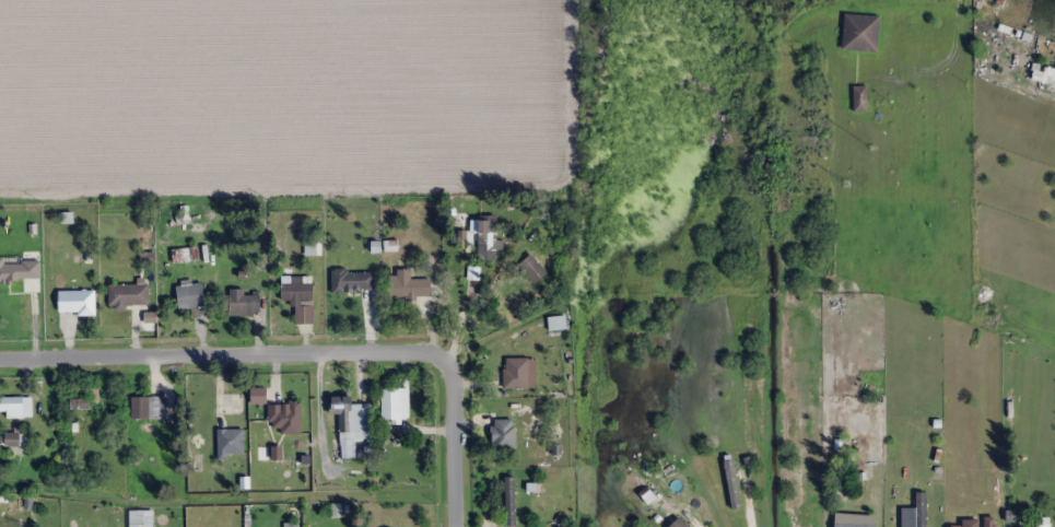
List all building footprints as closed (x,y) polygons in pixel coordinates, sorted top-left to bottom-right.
[(842,49),(879,50),(880,14),(844,13),(842,49)] [(854,111),(868,111),(868,85),(854,85),(854,111)] [(496,216),(478,216),(478,260),(496,260),(496,216)] [(532,285),(547,273),(531,254),(516,266),(532,285)] [(24,282),(24,257),(0,257),(0,282),(24,282)] [(331,291),(373,291),(373,271),(331,271),(331,291)] [(389,296),(432,296),(432,279),(410,279),(410,272),(389,272),(389,296)] [(314,324),(314,276),(282,276),(282,301),(295,301),(295,324),(314,324)] [(177,310),(204,309),(203,283),(177,284),(177,310)] [(148,284),(108,284),(108,306),(148,306),(148,284)] [(260,294),(244,294),(244,289),(225,289),(225,314),(260,314),(260,294)] [(94,313),(94,290),(63,290),(63,313),(94,313)] [(529,358),(504,358),(504,388),(529,388),(529,358)] [(382,388),(382,419),(406,419),(406,388),(382,388)] [(131,418),(163,418),(163,396),(131,396),(131,418)] [(339,414),(339,439),(372,439),(372,404),(350,404),(350,396),(330,396),(330,414),(339,414)] [(26,397),(5,397),(5,417),(26,417),(26,397)] [(70,398),(70,408),(91,409),(91,399),(70,398)] [(280,433),(300,433),(300,403),(269,403),(269,428),(280,428),(280,433)] [(516,419),(493,419),(493,448),(516,448),(516,419)] [(244,429),(217,429),(217,456),(243,456),(244,429)] [(20,433),(4,432),(3,446),(19,446),(20,433)] [(723,461),(732,509),(742,507),(734,459),(723,461)] [(505,478),(505,526),(515,526),(515,478),(505,478)] [(927,492),(916,492),(916,507),(904,507),(904,526),(927,526),(927,492)] [(680,517),(669,526),(689,526),(680,517)]
